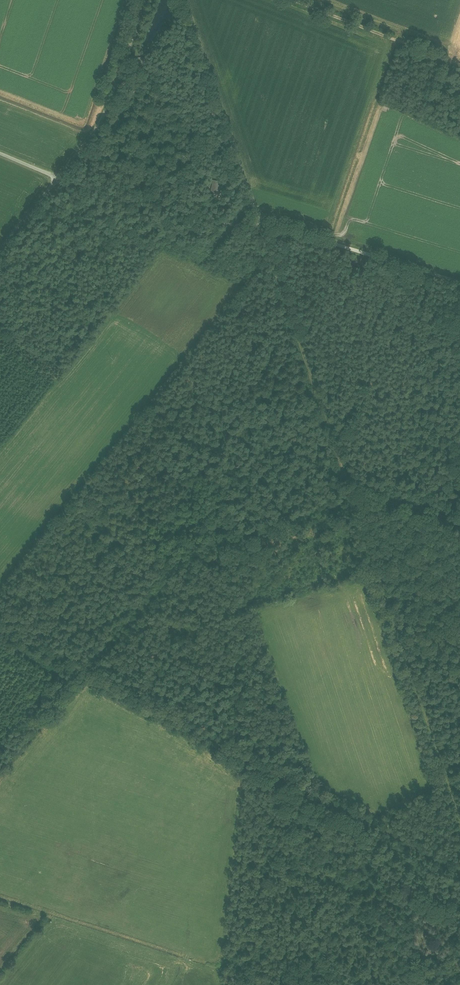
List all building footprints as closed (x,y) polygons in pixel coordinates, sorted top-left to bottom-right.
[(218,198),(222,182),(214,180),(210,196),(218,198)]
